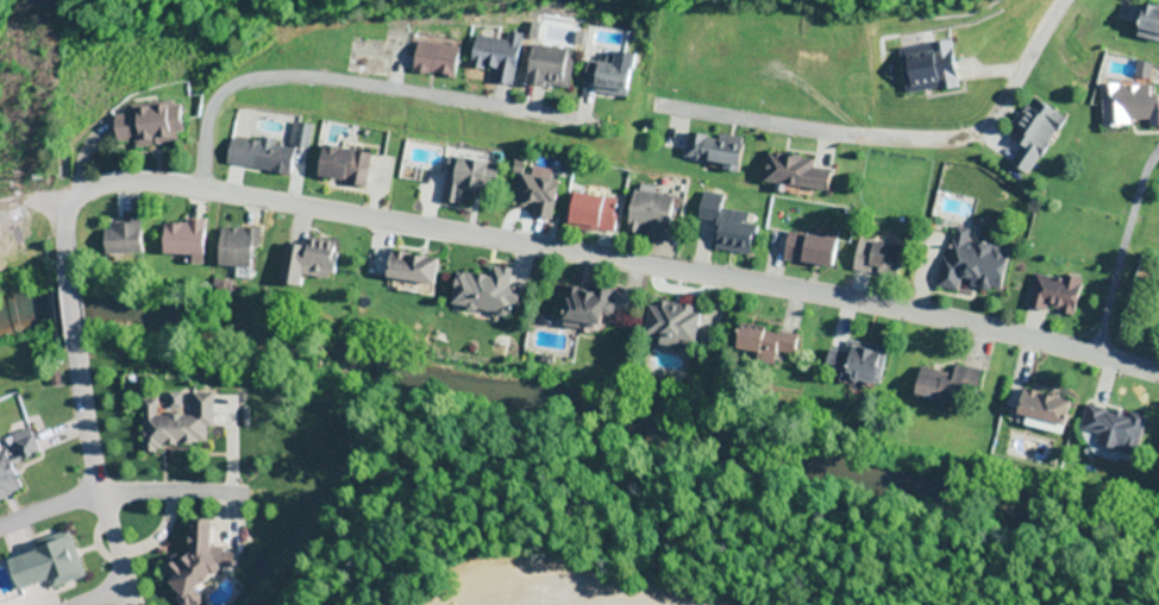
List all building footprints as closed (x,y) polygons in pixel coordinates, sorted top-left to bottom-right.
[(1136,3),(1128,33),(1158,41),(1158,10),(1136,3)] [(518,39),(470,33),(465,68),(490,71),(489,83),(511,86),(518,39)] [(384,75),(386,55),(380,54),(381,42),(351,40),(349,72),(384,75)] [(900,95),(954,88),(947,41),(894,49),(900,95)] [(455,47),(412,42),(408,74),(452,78),(455,47)] [(571,52),(526,45),(520,85),(565,92),(571,52)] [(579,91),(622,97),(626,69),(583,62),(579,91)] [(1144,126),(1144,128),(1158,127),(1158,96),(1151,97),(1151,83),(1097,85),(1099,127),(1144,126)] [(1028,177),(1061,116),(1033,101),(1000,162),(1028,177)] [(126,106),(126,116),(108,116),(109,143),(130,142),(131,147),(178,145),(177,104),(126,106)] [(222,165),(290,177),(293,161),(304,163),(310,127),(290,123),(286,146),(227,136),(222,165)] [(736,169),(739,138),(683,133),(680,163),(736,169)] [(380,179),(383,156),(316,148),(312,181),(363,188),(365,177),(380,179)] [(826,162),(762,156),(759,185),(823,192),(826,162)] [(495,168),(445,159),(437,205),(459,209),(461,192),(490,197),(495,168)] [(553,220),(554,169),(513,168),(511,209),(527,209),(526,219),(553,220)] [(620,236),(668,243),(676,198),(628,191),(620,236)] [(708,251),(749,257),(756,216),(717,210),(719,196),(697,192),(690,236),(710,239),(708,251)] [(563,228),(612,233),(615,199),(566,194),(563,228)] [(203,257),(203,221),(158,221),(158,257),(203,257)] [(137,224),(102,224),(102,256),(137,256),(137,224)] [(257,268),(257,229),(214,228),(214,267),(257,268)] [(1002,266),(982,261),(986,245),(969,241),(971,233),(950,228),(935,288),(956,293),(958,285),(996,294),(1002,266)] [(829,270),(834,242),(784,232),(779,261),(829,270)] [(898,248),(855,240),(849,271),(893,279),(898,248)] [(299,287),(299,278),(335,279),(336,243),(282,242),(280,287),(299,287)] [(436,260),(385,251),(380,280),(431,289),(436,260)] [(456,309),(507,318),(515,270),(490,266),(488,277),(462,273),(456,309)] [(1071,319),(1081,279),(1035,267),(1024,307),(1071,319)] [(561,329),(613,330),(613,289),(561,289),(561,329)] [(644,339),(656,339),(655,348),(696,350),(697,306),(645,304),(644,339)] [(792,363),(796,332),(736,325),(732,355),(792,363)] [(831,352),(827,376),(877,383),(882,350),(845,344),(844,354),(831,352)] [(909,396),(950,407),(955,387),(973,392),(978,371),(949,364),(946,378),(916,370),(909,396)] [(1062,428),(1067,400),(1015,391),(1010,419),(1062,428)] [(212,394),(191,393),(190,417),(155,416),(155,402),(140,402),(139,446),(211,447),(212,394)] [(1079,429),(1129,449),(1139,424),(1089,404),(1079,429)] [(13,452),(0,457),(0,501),(23,491),(12,466),(39,454),(28,429),(7,438),(13,452)] [(154,571),(173,601),(231,564),(221,548),(214,553),(195,523),(180,532),(191,548),(154,571)] [(7,592),(45,581),(47,588),(81,578),(69,536),(0,556),(0,566),(7,592)]
